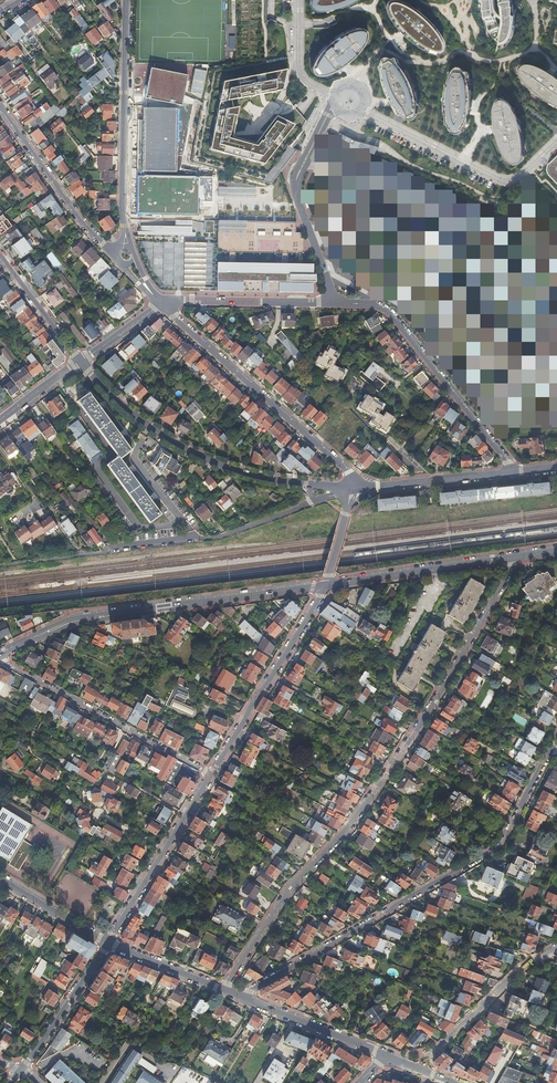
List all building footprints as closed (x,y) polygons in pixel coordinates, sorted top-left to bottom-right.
[(59,7),(54,0),(49,0),(48,0),(43,4),(49,13),(50,14),(59,7)] [(69,0),(73,6),(75,8),(77,11),(82,7),(81,5),(77,0),(69,0)] [(111,3),(112,5),(114,5),(116,3),(113,0),(105,0),(99,5),(97,6),(100,11),(108,22),(108,23),(113,19),(111,17),(113,16),(109,11),(106,6),(111,3)] [(311,1),(311,3),(311,4),(312,5),(314,7),(317,8),(319,8),(322,8),(324,8),(326,12),(328,11),(327,10),(329,9),(330,10),(340,5),(347,2),(349,8),(353,6),(358,4),(356,0),(311,0),(311,1)] [(481,1),(483,15),(484,22),(487,29),(489,33),(490,33),(493,37),(497,42),(501,44),(505,44),(509,40),(511,35),(513,28),(515,29),(515,23),(515,16),(514,5),(512,0),(480,0),(481,1)] [(397,1),(395,1),(391,1),(390,2),(389,3),(388,4),(388,5),(389,9),(390,12),(393,17),(397,23),(401,28),(404,30),(405,32),(411,37),(417,41),(421,45),(427,48),(432,50),(435,50),(438,50),(440,49),(441,48),(441,47),(441,44),(441,41),(439,38),(437,34),(434,30),(430,25),(426,21),(421,16),(418,14),(413,10),(408,6),(402,3),(399,2),(397,1)] [(49,13),(43,4),(41,3),(38,6),(37,4),(31,9),(40,20),(49,13)] [(83,28),(87,25),(77,11),(75,8),(71,11),(83,28)] [(41,21),(40,20),(31,9),(26,12),(19,17),(30,30),(41,21)] [(32,33),(30,30),(19,17),(16,19),(13,21),(24,35),(29,31),(30,34),(32,33)] [(109,34),(114,31),(108,23),(108,22),(98,29),(104,38),(109,34)] [(356,28),(355,28),(350,29),(346,31),(343,33),(343,32),(334,38),(335,38),(326,46),(325,45),(318,53),(319,54),(314,62),(313,62),(312,64),(311,66),(311,69),(312,71),(313,73),(314,74),(317,75),(319,76),(323,75),(328,74),(333,72),(336,71),(339,69),(344,65),(349,61),(355,56),(360,51),(364,45),(366,41),(368,37),(368,35),(368,32),(367,30),(365,28),(361,26),(361,28),(356,28)] [(97,41),(101,38),(94,29),(86,35),(92,44),(97,41)] [(22,63),(27,59),(11,39),(9,41),(7,42),(13,49),(7,53),(7,54),(8,55),(12,60),(17,56),(22,63)] [(107,51),(96,59),(112,80),(113,80),(114,64),(113,62),(114,61),(107,51)] [(89,67),(94,64),(86,53),(76,60),(84,71),(89,67)] [(397,61),(396,59),(393,60),(391,59),(389,59),(387,59),(385,59),(383,61),(382,63),(381,65),(382,66),(379,68),(381,71),(382,74),(383,80),(384,85),(385,89),(390,100),(392,105),(393,105),(397,110),(400,116),(401,115),(406,119),(406,120),(409,120),(410,121),(412,120),(414,120),(415,118),(416,116),(417,115),(417,114),(417,111),(417,106),(419,105),(417,101),(416,101),(416,98),(414,92),(415,92),(407,74),(406,75),(404,73),(403,70),(402,69),(400,67),(402,66),(399,60),(397,61)] [(6,76),(13,70),(8,63),(0,68),(0,76),(2,78),(6,76)] [(522,68),(520,70),(519,70),(519,73),(520,75),(521,78),(523,81),(525,83),(523,85),(528,89),(529,88),(533,92),(532,94),(537,96),(537,95),(542,99),(543,99),(549,103),(556,107),(556,108),(556,78),(553,76),(552,75),(553,75),(551,72),(550,71),(548,72),(543,70),(537,67),(533,66),(528,65),(525,65),(523,66),(522,66),(522,68)] [(51,82),(57,77),(50,68),(44,72),(39,76),(50,90),(54,86),(51,82)] [(103,68),(87,81),(96,93),(103,88),(98,82),(99,81),(100,82),(109,75),(103,68)] [(460,68),(459,68),(457,68),(455,69),(454,71),(452,73),(449,73),(449,77),(450,77),(448,84),(446,90),(445,95),(444,112),(445,112),(446,117),(446,119),(446,126),(448,126),(450,130),(450,131),(450,132),(452,133),(454,135),(456,135),(458,135),(461,134),(462,132),(462,131),(464,129),(465,127),(466,125),(468,124),(468,119),(469,114),(470,110),(471,110),(471,100),(472,91),(470,91),(470,88),(469,86),(469,81),(470,81),(470,75),(469,75),(469,73),(465,72),(463,70),(461,69),(460,68)] [(283,90),(287,70),(266,74),(266,73),(248,76),(249,77),(229,81),(229,80),(223,81),(221,90),(222,90),(219,107),(218,107),(215,124),(216,124),(212,141),(211,141),(210,150),(221,153),(221,152),(235,156),(235,157),(246,160),(247,159),(261,163),(260,164),(265,165),(268,161),(267,161),(268,159),(269,160),(276,151),(275,150),(281,143),(292,129),(296,125),(290,122),(290,123),(277,117),(265,131),(256,144),(236,138),(233,137),(233,135),(239,107),(234,108),(232,100),(265,94),(283,90)] [(19,82),(26,78),(21,72),(18,74),(15,76),(16,78),(12,81),(15,85),(17,84),(19,82)] [(89,93),(94,90),(87,81),(84,77),(79,81),(82,84),(80,85),(83,89),(79,92),(80,94),(87,103),(91,100),(89,97),(91,95),(89,93)] [(22,89),(30,83),(26,78),(19,82),(22,86),(18,89),(16,87),(6,94),(8,96),(9,99),(11,98),(22,89)] [(3,90),(5,93),(13,87),(11,84),(10,82),(2,88),(3,90)] [(28,97),(22,89),(11,98),(12,99),(13,100),(11,101),(13,104),(15,106),(28,97)] [(94,111),(87,103),(80,94),(76,97),(80,102),(86,109),(86,110),(83,112),(82,114),(85,118),(94,112),(94,111)] [(15,109),(17,112),(31,102),(28,97),(27,98),(23,101),(15,106),(14,107),(15,109)] [(74,99),(68,104),(71,107),(73,106),(73,107),(80,102),(76,97),(74,99)] [(503,100),(502,100),(499,101),(498,101),(497,103),(495,107),(494,114),(494,120),(494,127),(492,128),(493,130),(494,132),(495,132),(497,138),(499,145),(501,151),(505,157),(507,161),(510,164),(513,165),(517,165),(519,164),(521,161),(523,157),(524,151),(523,145),(523,140),(521,133),(522,132),(521,128),(520,125),(521,125),(521,120),(518,120),(516,115),(517,114),(515,108),(513,109),(511,106),(508,103),(506,101),(504,100),(503,100)] [(19,115),(22,120),(33,112),(29,107),(33,104),(31,102),(17,112),(19,115)] [(50,109),(46,103),(42,106),(46,112),(50,109)] [(59,111),(60,111),(55,104),(50,109),(51,110),(54,113),(55,115),(56,114),(59,111)] [(106,106),(106,105),(105,105),(103,112),(103,120),(110,120),(111,113),(112,113),(112,106),(106,106)] [(41,115),(46,112),(42,106),(37,109),(41,115)] [(66,110),(64,107),(60,111),(59,111),(56,114),(58,116),(60,114),(63,116),(67,112),(66,110)] [(51,110),(50,109),(46,112),(41,115),(37,118),(34,120),(30,123),(33,126),(36,130),(38,129),(42,126),(55,115),(54,113),(51,110)] [(41,115),(37,109),(33,112),(37,118),(41,115)] [(181,138),(177,138),(178,109),(139,109),(138,142),(143,142),(143,171),(139,171),(139,178),(138,178),(138,181),(139,181),(139,187),(138,187),(137,189),(139,189),(139,195),(137,195),(137,197),(139,197),(138,205),(172,206),(172,198),(174,198),(174,196),(172,196),(172,190),(174,190),(174,188),(172,188),(173,181),(174,182),(174,179),(173,179),(173,172),(176,172),(177,146),(180,147),(181,138)] [(25,126),(30,123),(34,120),(31,115),(22,121),(24,124),(25,126)] [(55,135),(66,126),(60,119),(59,118),(49,127),(55,135)] [(115,126),(115,122),(103,122),(103,127),(106,127),(106,131),(115,132),(115,126)] [(38,129),(47,140),(50,138),(42,128),(43,127),(42,126),(38,129)] [(46,141),(47,140),(38,129),(36,130),(31,134),(35,140),(39,145),(46,141)] [(102,132),(102,143),(103,143),(112,143),(112,137),(112,132),(102,132)] [(327,134),(314,161),(365,185),(376,159),(374,157),(379,147),(357,141),(341,134),(338,140),(327,134)] [(8,136),(0,142),(0,147),(1,149),(0,150),(1,151),(10,144),(12,143),(10,139),(8,136)] [(50,146),(46,141),(39,145),(39,146),(40,148),(43,151),(50,146)] [(10,144),(1,151),(4,156),(2,157),(3,159),(4,158),(9,155),(12,152),(13,151),(14,151),(12,147),(10,144)] [(102,155),(113,155),(113,154),(113,151),(113,149),(113,148),(113,145),(113,144),(103,144),(102,144),(102,150),(102,155)] [(53,153),(54,152),(53,150),(55,150),(54,148),(53,149),(50,146),(43,151),(45,154),(47,157),(53,153)] [(86,160),(90,156),(83,148),(82,146),(80,148),(85,155),(83,157),(86,160)] [(9,155),(4,158),(7,162),(12,159),(17,155),(15,153),(14,151),(13,151),(12,152),(9,155)] [(7,162),(6,163),(7,164),(9,166),(19,160),(22,157),(23,156),(22,154),(21,154),(20,153),(17,155),(12,159),(7,162)] [(57,158),(53,153),(47,157),(49,160),(51,162),(57,158)] [(112,164),(112,156),(99,156),(98,171),(104,171),(111,171),(111,164),(112,164)] [(54,167),(57,165),(61,162),(58,157),(57,158),(51,162),(53,164),(54,167)] [(465,235),(468,230),(472,232),(474,223),(473,223),(474,221),(475,221),(477,212),(478,209),(376,159),(365,185),(449,227),(451,228),(465,235)] [(19,160),(9,166),(12,170),(15,167),(17,169),(23,165),(21,162),(20,161),(19,160)] [(60,169),(64,175),(71,170),(63,160),(61,162),(57,165),(60,169)] [(547,170),(556,181),(556,160),(547,170)] [(17,169),(13,172),(17,177),(25,172),(29,169),(27,167),(25,164),(23,165),(17,169)] [(29,169),(25,172),(27,174),(26,174),(27,175),(27,176),(29,178),(27,179),(31,185),(39,179),(35,174),(31,168),(29,169)] [(76,182),(79,180),(83,177),(77,169),(73,172),(65,178),(71,185),(76,182)] [(115,176),(115,171),(112,171),(111,171),(104,171),(104,182),(111,183),(111,180),(113,180),(114,180),(115,176)] [(5,178),(0,182),(0,186),(4,192),(16,183),(10,175),(5,178)] [(317,188),(322,177),(318,175),(312,186),(317,188)] [(26,188),(24,190),(22,191),(24,194),(29,191),(28,190),(29,189),(31,192),(34,189),(36,193),(44,187),(41,183),(39,179),(31,185),(28,187),(26,188)] [(79,185),(81,183),(79,180),(76,182),(69,188),(72,192),(74,194),(75,193),(78,196),(84,192),(79,185)] [(44,187),(36,193),(35,194),(37,197),(41,195),(42,197),(44,199),(45,198),(50,195),(44,187)] [(344,201),(345,200),(337,189),(326,196),(326,197),(325,198),(324,197),(313,202),(320,215),(321,214),(322,215),(321,216),(328,237),(329,237),(330,240),(329,240),(339,261),(346,258),(346,259),(352,258),(352,255),(364,252),(358,229),(357,230),(355,226),(357,225),(347,205),(346,206),(344,201)] [(50,195),(45,198),(48,202),(50,205),(55,202),(52,198),(50,195)] [(41,207),(48,202),(45,198),(44,199),(40,202),(38,204),(41,207)] [(109,211),(110,199),(97,199),(97,204),(97,210),(109,211)] [(51,213),(55,218),(60,215),(62,213),(58,208),(56,204),(55,203),(50,207),(50,208),(52,211),(51,213)] [(186,212),(200,211),(200,203),(186,203),(186,212)] [(40,208),(38,204),(28,210),(32,217),(36,214),(42,211),(40,208)] [(526,311),(532,302),(534,300),(556,266),(556,232),(533,206),(534,206),(533,205),(527,211),(529,213),(522,220),(520,218),(513,223),(514,224),(514,223),(538,249),(521,274),(502,260),(510,230),(511,230),(503,226),(502,228),(493,223),(494,221),(486,218),(487,219),(476,260),(475,262),(473,270),(481,276),(483,277),(518,304),(520,306),(526,311)] [(23,219),(30,215),(27,210),(19,214),(23,219)] [(556,306),(554,304),(554,305),(544,319),(527,343),(534,348),(529,355),(506,337),(511,330),(498,320),(493,327),(469,308),(474,302),(447,281),(459,237),(460,237),(450,232),(447,230),(443,228),(443,229),(442,235),(426,228),(424,236),(373,211),(373,210),(372,210),(370,220),(377,223),(377,225),(373,223),(373,224),(374,224),(372,230),(410,249),(399,287),(408,295),(439,318),(428,333),(427,333),(434,338),(436,338),(433,341),(434,342),(434,341),(440,346),(453,329),(476,347),(459,369),(458,369),(465,375),(466,374),(467,375),(464,378),(465,378),(465,377),(471,382),(490,357),(513,375),(489,407),(488,407),(495,412),(496,412),(497,412),(494,415),(495,416),(495,415),(501,420),(527,386),(534,391),(539,384),(556,398),(556,376),(549,370),(556,360),(556,304),(556,306)] [(55,218),(51,221),(50,222),(57,231),(67,224),(64,220),(60,215),(55,218)] [(109,230),(115,226),(108,216),(98,223),(101,227),(104,232),(109,229),(109,230)] [(192,233),(192,220),(175,220),(175,226),(141,226),(141,232),(138,232),(138,235),(195,235),(195,233),(192,233)] [(215,221),(204,221),(205,233),(215,233),(215,221)] [(229,252),(287,253),(304,253),(304,239),(301,238),(301,233),(295,233),(296,222),(218,221),(217,243),(217,252),(229,252)] [(23,238),(13,226),(8,229),(3,233),(6,238),(9,241),(15,237),(18,242),(23,238)] [(46,241),(38,231),(36,228),(31,232),(41,245),(46,241)] [(452,280),(458,258),(475,262),(476,260),(459,256),(464,238),(459,237),(447,281),(474,302),(498,320),(511,330),(520,337),(527,343),(544,319),(554,305),(546,299),(542,305),(534,300),(532,302),(540,308),(526,328),(522,333),(508,322),(520,306),(518,304),(505,320),(470,294),(483,277),(481,276),(468,292),(452,280)] [(23,238),(18,242),(12,246),(16,251),(21,258),(33,250),(23,238)] [(79,258),(88,249),(85,245),(81,241),(72,249),(79,258)] [(217,252),(217,243),(185,242),(184,287),(200,287),(199,291),(217,291),(217,263),(217,252)] [(95,254),(90,248),(88,249),(81,257),(91,267),(100,259),(95,254)] [(91,267),(86,272),(96,282),(98,280),(108,271),(110,269),(104,264),(100,259),(91,267)] [(28,273),(28,272),(34,268),(28,260),(21,264),(24,268),(28,273)] [(287,264),(229,263),(217,263),(217,291),(312,293),(313,282),(315,282),(316,275),(313,275),(313,264),(287,264)] [(42,279),(52,271),(47,265),(37,272),(34,268),(28,272),(34,280),(40,288),(45,284),(42,279)] [(111,275),(108,271),(98,280),(105,288),(115,279),(111,275)] [(73,298),(76,295),(60,275),(57,277),(73,298)] [(1,298),(10,291),(6,285),(6,284),(2,278),(0,279),(0,298),(1,298)] [(11,290),(10,291),(1,298),(9,309),(13,306),(21,300),(17,294),(15,291),(13,293),(11,290)] [(54,306),(62,300),(55,290),(47,296),(51,301),(54,306)] [(130,291),(117,301),(118,303),(126,313),(136,305),(132,300),(136,297),(130,291)] [(140,302),(136,297),(132,300),(136,305),(140,302)] [(24,303),(21,300),(13,306),(19,313),(27,307),(24,303)] [(126,313),(118,303),(107,311),(112,317),(114,316),(116,318),(115,319),(119,319),(119,318),(121,317),(126,313)] [(30,311),(27,307),(19,313),(16,315),(22,323),(24,322),(33,315),(30,311)] [(68,318),(63,312),(60,314),(64,321),(68,318)] [(251,326),(254,325),(256,329),(269,323),(270,325),(271,324),(271,323),(274,321),(274,320),(271,312),(256,318),(255,315),(248,318),(251,326)] [(194,318),(203,326),(204,327),(211,319),(210,318),(206,313),(197,313),(194,318)] [(36,319),(33,315),(24,322),(30,331),(33,329),(38,325),(39,325),(35,320),(36,319)] [(295,315),(281,315),(281,327),(294,327),(295,315)] [(334,327),(332,316),(320,318),(322,329),(334,327)] [(379,324),(376,320),(375,320),(375,319),(374,317),(365,322),(370,330),(378,325),(379,324)] [(218,325),(211,319),(204,327),(208,330),(209,328),(213,331),(218,325)] [(101,322),(99,320),(93,325),(100,333),(106,328),(105,328),(101,322)] [(149,328),(153,333),(163,324),(159,320),(154,324),(154,323),(150,327),(150,328),(149,328)] [(96,336),(100,333),(93,325),(92,323),(88,327),(84,330),(91,340),(96,336)] [(40,327),(38,325),(33,329),(34,331),(34,332),(37,336),(44,331),(43,329),(41,326),(40,327)] [(83,344),(86,341),(73,325),(70,328),(74,333),(83,344)] [(370,330),(373,335),(381,330),(378,325),(370,330)] [(149,328),(147,326),(144,330),(145,331),(142,333),(148,340),(154,334),(153,333),(149,328)] [(225,337),(228,334),(220,327),(218,329),(212,336),(216,340),(218,338),(220,340),(224,336),(225,337)] [(232,330),(239,337),(241,335),(233,328),(232,330)] [(170,342),(175,335),(171,331),(171,332),(167,329),(162,334),(170,342)] [(297,351),(281,331),(276,336),(293,357),(291,361),(286,366),(289,370),(291,371),(304,358),(297,351)] [(310,335),(313,341),(317,340),(321,338),(318,331),(310,335)] [(45,332),(33,341),(36,345),(40,342),(43,347),(52,341),(49,337),(45,332)] [(385,344),(390,340),(383,332),(375,338),(382,347),(383,346),(385,344)] [(256,336),(262,343),(264,345),(267,342),(259,334),(256,336)] [(137,350),(145,343),(138,335),(130,342),(137,350)] [(178,348),(182,343),(183,342),(179,340),(180,339),(175,335),(170,342),(178,348)] [(402,346),(394,336),(390,340),(385,344),(383,346),(382,347),(389,356),(392,353),(393,353),(400,347),(402,346)] [(220,342),(228,350),(233,345),(231,343),(232,342),(231,341),(229,342),(228,341),(225,337),(220,342)] [(43,347),(41,349),(44,352),(49,348),(54,356),(49,359),(53,364),(56,368),(64,362),(64,358),(58,350),(52,341),(43,347)] [(130,342),(118,353),(125,361),(137,350),(130,342)] [(192,349),(191,349),(187,345),(186,347),(182,343),(178,348),(176,350),(184,357),(192,349)] [(228,350),(237,357),(243,350),(234,343),(233,345),(228,350)] [(16,358),(6,346),(0,350),(10,363),(16,358)] [(303,346),(297,351),(304,358),(309,353),(303,346)] [(360,348),(358,346),(353,351),(349,355),(348,356),(351,358),(355,353),(360,348)] [(244,363),(250,356),(253,353),(246,347),(243,350),(237,357),(244,363)] [(400,347),(393,353),(392,353),(396,358),(393,361),(397,366),(407,357),(400,347)] [(322,355),(320,353),(314,363),(327,370),(323,376),(327,378),(326,379),(331,382),(332,380),(337,383),(339,379),(341,380),(343,376),(345,372),(337,368),(333,366),(337,359),(339,355),(335,353),(336,352),(329,348),(328,350),(327,352),(325,351),(322,355)] [(200,356),(192,349),(184,357),(182,359),(186,362),(185,363),(190,368),(200,356)] [(182,359),(184,357),(176,350),(174,352),(182,359)] [(25,370),(31,378),(34,374),(35,376),(43,369),(32,355),(31,353),(26,357),(29,361),(28,362),(31,365),(25,370)] [(114,355),(106,362),(105,363),(104,363),(103,364),(103,365),(102,365),(102,366),(103,366),(103,367),(103,368),(104,368),(104,369),(105,369),(110,374),(116,369),(122,364),(114,355)] [(244,363),(244,364),(251,369),(257,362),(250,356),(244,363)] [(280,360),(276,357),(269,364),(273,368),(280,360)] [(203,373),(209,366),(206,363),(207,362),(202,358),(195,366),(203,373)] [(409,374),(417,367),(410,358),(401,365),(405,370),(409,374)] [(269,364),(264,359),(261,363),(264,365),(264,367),(263,368),(269,373),(270,371),(273,368),(269,364)] [(155,370),(157,372),(160,369),(153,361),(150,364),(155,370)] [(261,363),(253,372),(262,380),(264,378),(269,373),(263,368),(264,367),(264,365),(261,363)] [(382,369),(373,363),(364,374),(373,381),(374,379),(382,369)] [(219,373),(211,365),(203,374),(211,382),(218,374),(219,373)] [(25,370),(23,367),(9,378),(12,380),(19,389),(31,378),(25,370)] [(272,373),(270,371),(269,373),(264,378),(271,384),(277,377),(272,373)] [(361,372),(358,376),(378,393),(385,385),(379,380),(378,380),(377,379),(377,380),(376,380),(374,379),(373,381),(364,374),(361,372)] [(413,379),(422,390),(423,390),(430,383),(421,372),(413,379)] [(218,374),(211,382),(210,383),(219,392),(227,382),(228,381),(224,378),(223,379),(218,374)] [(124,388),(129,393),(131,391),(140,384),(143,381),(138,375),(124,388)] [(290,387),(281,379),(273,387),(283,395),(290,387)] [(19,390),(19,389),(12,380),(3,388),(10,397),(19,390)] [(163,389),(167,383),(164,380),(159,386),(163,389)] [(231,386),(227,382),(219,392),(224,395),(222,397),(224,400),(226,397),(227,398),(228,397),(235,389),(235,388),(231,385),(231,386)] [(438,391),(430,382),(430,383),(423,390),(435,402),(440,396),(437,393),(438,391)] [(147,392),(140,384),(131,391),(138,400),(147,392)] [(291,405),(293,403),(301,394),(295,389),(293,390),(290,387),(283,395),(282,397),(291,405)] [(228,397),(236,404),(243,395),(240,393),(235,389),(228,397)] [(113,461),(107,465),(149,523),(161,514),(152,501),(153,500),(152,499),(151,498),(150,498),(131,473),(132,471),(131,470),(131,471),(130,469),(128,470),(122,461),(124,460),(122,458),(132,451),(122,438),(124,436),(123,435),(121,434),(120,435),(101,409),(103,408),(102,406),(101,407),(100,405),(99,406),(89,393),(77,401),(117,456),(116,457),(117,458),(113,461)] [(303,411),(308,405),(306,402),(305,396),(302,393),(301,394),(293,403),(296,406),(295,407),(299,410),(300,409),(303,411)] [(68,406),(59,395),(46,405),(54,416),(68,406)] [(367,395),(366,397),(359,408),(374,418),(371,423),(376,427),(375,428),(379,430),(379,429),(385,432),(392,421),(394,418),(386,412),(385,414),(383,416),(378,413),(380,410),(383,405),(377,401),(378,400),(374,397),(373,399),(367,395)] [(248,400),(244,396),(238,403),(244,408),(248,404),(246,402),(248,400)] [(161,405),(152,399),(146,407),(155,414),(161,405)] [(180,400),(178,402),(182,407),(185,410),(187,408),(180,400)] [(434,412),(442,418),(442,417),(449,409),(450,408),(442,401),(434,412)] [(201,412),(193,403),(185,410),(194,420),(196,422),(202,417),(205,419),(206,418),(201,412)] [(244,411),(238,417),(246,424),(247,423),(251,418),(251,417),(257,410),(255,408),(256,407),(252,403),(244,411)] [(317,412),(309,405),(303,412),(301,413),(309,420),(317,412)] [(177,414),(167,407),(160,418),(170,424),(177,414)] [(251,418),(247,423),(255,429),(256,427),(258,425),(267,415),(260,409),(251,418)] [(449,409),(442,417),(452,424),(455,419),(458,415),(449,409)] [(326,418),(319,411),(312,419),(319,426),(326,418)] [(79,415),(65,425),(68,429),(70,428),(74,434),(73,435),(77,440),(87,433),(78,422),(82,419),(79,415)] [(268,415),(267,415),(258,425),(260,427),(262,429),(263,427),(268,431),(276,422),(268,415)] [(345,438),(349,434),(346,431),(350,427),(338,418),(328,430),(338,439),(341,435),(345,438)] [(37,428),(48,442),(58,435),(46,419),(36,427),(37,428)] [(455,419),(452,424),(446,432),(459,441),(467,430),(458,423),(458,422),(455,419)] [(31,420),(19,428),(22,431),(25,436),(26,438),(34,433),(35,432),(36,432),(36,431),(36,430),(35,430),(37,428),(31,420)] [(190,426),(181,421),(176,429),(186,434),(190,426)] [(281,427),(276,422),(268,431),(277,438),(283,431),(280,428),(281,427)] [(223,433),(216,426),(207,435),(214,442),(221,436),(220,436),(223,433)] [(22,431),(19,428),(13,433),(18,441),(14,444),(17,449),(26,461),(31,458),(28,454),(35,449),(29,441),(28,440),(24,444),(21,439),(25,436),(22,431)] [(29,441),(41,433),(37,428),(35,430),(36,430),(36,431),(36,432),(35,432),(34,433),(26,438),(28,440),(29,441)] [(85,452),(91,459),(101,452),(92,441),(96,438),(90,431),(87,433),(77,440),(83,448),(84,447),(87,450),(85,452)] [(283,446),(290,438),(283,432),(276,440),(283,446)] [(8,436),(0,442),(0,446),(7,456),(17,449),(14,444),(8,436)] [(472,438),(471,436),(468,441),(474,449),(474,448),(481,443),(475,436),(472,438)] [(150,437),(145,443),(151,447),(156,441),(150,437)] [(358,442),(354,439),(344,450),(354,459),(360,452),(354,447),(358,442)] [(542,448),(544,448),(543,439),(519,440),(520,448),(531,447),(531,454),(542,454),(542,448)] [(103,455),(101,452),(91,459),(85,452),(83,448),(77,440),(76,441),(92,463),(103,455)] [(292,452),(289,454),(293,457),(297,452),(300,449),(297,446),(298,445),(293,441),(287,448),(290,450),(291,451),(292,452)] [(487,450),(481,443),(474,448),(479,454),(481,454),(487,450)] [(314,454),(304,444),(300,449),(297,452),(304,458),(300,463),(303,466),(313,455),(314,454)] [(252,449),(251,447),(249,457),(253,458),(252,462),(261,465),(262,459),(256,453),(252,449)] [(449,454),(436,447),(428,458),(442,466),(449,454)] [(262,459),(266,463),(271,459),(279,467),(283,464),(281,463),(279,461),(275,456),(268,449),(262,455),(258,451),(256,453),(262,459)] [(165,468),(171,457),(161,451),(155,461),(161,465),(160,468),(164,470),(165,468)] [(374,458),(366,451),(358,460),(366,468),(374,458)] [(487,451),(481,457),(481,458),(481,464),(485,462),(486,464),(486,463),(487,463),(488,463),(489,463),(490,462),(491,461),(492,460),(492,459),(493,458),(487,451)] [(293,457),(289,454),(286,458),(285,459),(281,463),(283,464),(289,471),(294,466),(302,473),(311,473),(306,469),(303,466),(300,463),(293,457)] [(303,466),(306,469),(309,466),(315,471),(322,464),(313,455),(303,466)] [(395,472),(403,464),(395,455),(387,463),(395,472)] [(470,459),(470,456),(460,457),(461,461),(460,461),(460,467),(471,466),(471,465),(470,459)] [(178,461),(171,457),(165,468),(168,470),(176,475),(182,466),(177,463),(178,461)] [(89,465),(83,470),(98,491),(104,487),(89,465)] [(36,476),(31,469),(26,473),(24,474),(21,476),(23,478),(27,475),(31,480),(36,476)] [(9,494),(13,492),(13,491),(14,491),(11,487),(16,484),(13,481),(17,478),(13,473),(12,473),(11,473),(11,474),(10,474),(10,475),(11,475),(10,475),(8,473),(4,476),(1,473),(0,474),(0,480),(9,494)] [(210,491),(217,485),(209,475),(207,476),(208,478),(203,483),(205,486),(207,485),(208,486),(207,487),(210,491)] [(0,480),(0,495),(2,499),(8,495),(9,494),(0,480)] [(217,485),(222,490),(223,493),(227,490),(226,489),(228,488),(222,481),(217,485)] [(92,490),(85,482),(71,492),(78,501),(92,490)] [(534,484),(533,484),(533,483),(530,484),(529,484),(529,485),(498,488),(497,488),(497,487),(494,487),(494,488),(493,488),(493,489),(462,492),(462,491),(461,491),(459,491),(458,492),(457,492),(458,492),(442,494),(443,504),(551,494),(550,483),(534,485),(534,484)] [(223,493),(225,495),(233,503),(233,504),(236,501),(235,499),(241,494),(234,485),(231,488),(230,487),(228,488),(226,489),(227,490),(223,493)] [(75,504),(70,497),(68,499),(63,493),(59,495),(68,507),(72,504),(71,504),(72,503),(74,505),(75,504)] [(272,494),(269,497),(275,503),(278,500),(272,494)] [(225,495),(216,503),(223,511),(233,503),(225,495)] [(400,497),(399,497),(397,497),(396,498),(396,499),(380,500),(381,511),(417,507),(416,497),(400,498),(400,497)] [(209,501),(204,504),(212,515),(217,511),(209,501)] [(212,515),(204,504),(195,512),(203,522),(212,515)] [(121,523),(112,511),(109,514),(118,526),(121,523)] [(96,518),(103,527),(109,522),(102,513),(100,515),(96,518)] [(6,518),(9,523),(17,519),(14,514),(6,518)] [(24,526),(14,534),(21,544),(32,537),(34,539),(45,532),(47,535),(58,528),(49,515),(45,518),(46,520),(44,522),(39,525),(37,521),(33,524),(34,525),(30,527),(27,530),(24,526)] [(85,518),(94,530),(97,527),(88,516),(85,518)] [(68,535),(76,530),(68,519),(64,522),(65,524),(62,526),(68,535)] [(93,543),(79,524),(78,523),(75,526),(82,535),(81,536),(88,546),(93,543)] [(102,540),(93,528),(87,532),(96,544),(102,540)] [(537,574),(533,577),(530,579),(527,582),(528,583),(525,585),(524,585),(525,587),(522,589),(526,595),(525,596),(524,599),(527,599),(528,598),(530,602),(534,599),(536,602),(539,599),(540,601),(543,599),(544,599),(543,598),(546,595),(547,596),(548,596),(551,594),(550,592),(548,590),(551,587),(555,585),(553,582),(550,579),(546,572),(543,575),(541,573),(541,574),(538,576),(537,574)] [(484,587),(470,578),(448,615),(462,624),(469,613),(470,613),(476,603),(475,602),(484,587)] [(365,590),(356,608),(362,611),(373,593),(365,590)] [(392,602),(397,592),(392,590),(387,599),(392,602)] [(290,600),(281,610),(291,619),(300,610),(300,609),(291,600),(290,600)] [(320,614),(320,615),(329,621),(340,629),(349,635),(349,634),(353,629),(355,625),(360,617),(347,608),(345,610),(331,602),(320,614)] [(512,611),(511,617),(517,619),(521,606),(511,603),(510,606),(509,609),(512,611)] [(231,607),(221,608),(231,617),(235,611),(231,607)] [(272,611),(268,616),(274,622),(281,629),(291,619),(281,610),(276,615),(272,611)] [(206,620),(215,628),(220,621),(221,619),(220,618),(222,616),(217,612),(213,616),(212,614),(210,616),(210,615),(206,620)] [(206,620),(197,614),(194,618),(195,619),(193,622),(200,628),(206,620)] [(20,625),(22,631),(33,626),(30,620),(32,619),(31,616),(20,617),(21,619),(17,621),(16,621),(16,622),(18,626),(20,625)] [(513,622),(501,617),(501,616),(500,616),(500,618),(499,618),(498,621),(494,630),(495,630),(495,631),(497,631),(497,632),(498,633),(499,632),(508,636),(514,621),(513,621),(513,622)] [(262,636),(241,617),(236,622),(240,625),(241,624),(255,637),(254,638),(258,641),(262,636)] [(363,620),(360,617),(355,625),(353,629),(358,631),(358,630),(367,635),(366,636),(370,640),(372,638),(374,635),(378,628),(374,627),(363,620)] [(158,620),(154,618),(142,620),(153,627),(155,628),(157,623),(156,623),(158,620)] [(179,618),(174,625),(184,632),(189,624),(179,618)] [(153,627),(142,620),(110,624),(111,634),(112,634),(121,638),(121,639),(154,634),(153,627)] [(317,632),(331,642),(340,629),(329,621),(328,621),(325,625),(325,626),(326,626),(324,630),(320,627),(317,632)] [(274,637),(282,629),(281,629),(274,622),(266,630),(274,637)] [(0,626),(0,639),(2,638),(3,637),(3,636),(4,635),(5,636),(10,634),(5,624),(0,626)] [(241,624),(240,625),(239,626),(253,639),(254,638),(255,637),(241,624)] [(374,635),(372,638),(379,642),(381,638),(386,641),(390,633),(385,630),(387,627),(385,626),(380,624),(378,628),(374,635)] [(438,648),(437,647),(445,633),(431,624),(415,651),(414,651),(413,653),(414,653),(397,682),(411,691),(433,654),(434,655),(438,648)] [(105,634),(104,625),(91,627),(105,634)] [(184,632),(174,625),(172,628),(171,627),(168,631),(169,631),(165,637),(176,645),(184,632)] [(218,630),(213,638),(216,641),(221,632),(218,630)] [(77,637),(70,633),(66,641),(66,642),(64,646),(74,650),(79,638),(77,637)] [(115,639),(108,635),(107,638),(96,633),(91,643),(102,648),(104,644),(109,646),(113,645),(115,639)] [(269,654),(273,647),(274,646),(264,637),(264,638),(258,648),(269,654)] [(480,647),(493,654),(499,644),(486,637),(480,647)] [(318,653),(319,652),(323,645),(314,638),(311,643),(309,647),(318,653)] [(64,646),(55,642),(53,645),(51,644),(48,649),(60,654),(64,646)] [(499,644),(493,654),(496,656),(502,646),(499,644)] [(232,646),(229,645),(227,648),(234,653),(236,649),(232,646)] [(323,645),(319,652),(322,654),(327,647),(323,645)] [(60,654),(48,649),(45,657),(52,660),(58,663),(62,665),(63,662),(58,660),(60,655),(61,656),(62,654),(60,654)] [(258,651),(254,649),(250,656),(263,665),(267,657),(258,651)] [(319,659),(305,650),(300,659),(306,663),(303,667),(311,672),(315,674),(323,661),(319,659)] [(25,662),(30,664),(31,663),(35,665),(36,663),(38,664),(40,662),(38,661),(40,658),(30,652),(25,662)] [(482,654),(478,661),(493,670),(495,671),(499,664),(482,654)] [(225,657),(222,655),(216,664),(219,666),(225,657)] [(52,660),(42,678),(51,683),(55,675),(52,673),(58,663),(52,660)] [(260,669),(250,663),(246,669),(256,676),(260,669)] [(289,665),(287,669),(291,672),(301,677),(303,673),(302,672),(304,669),(296,664),(294,668),(289,665)] [(226,692),(236,676),(224,669),(219,676),(214,684),(226,692)] [(246,670),(244,669),(243,671),(245,671),(241,677),(251,683),(256,676),(246,669),(246,670)] [(10,687),(14,678),(10,676),(11,675),(2,671),(1,672),(0,672),(0,681),(10,687)] [(203,675),(197,671),(196,672),(192,678),(199,681),(203,675)] [(369,674),(365,671),(357,683),(359,685),(362,680),(364,682),(369,674)] [(87,684),(91,677),(80,672),(76,679),(79,681),(86,685),(87,684)] [(301,677),(291,672),(287,679),(296,685),(301,677)] [(478,685),(482,679),(472,673),(468,679),(466,678),(463,682),(464,683),(459,692),(471,699),(472,698),(473,698),(475,694),(474,694),(479,686),(478,685)] [(36,686),(37,685),(25,678),(20,687),(27,690),(27,691),(29,691),(29,690),(31,691),(34,685),(36,686)] [(282,689),(278,694),(288,700),(292,702),(296,694),(283,687),(284,685),(278,682),(276,685),(282,689)] [(181,685),(176,683),(171,692),(186,699),(190,690),(181,685)] [(98,695),(99,694),(91,689),(92,687),(87,684),(86,685),(83,691),(86,693),(83,698),(91,702),(94,697),(97,699),(98,695)] [(365,689),(369,691),(373,694),(376,690),(367,684),(364,688),(365,689)] [(364,688),(360,686),(353,697),(357,700),(359,697),(361,694),(365,689),(364,688)] [(211,688),(210,687),(209,690),(206,690),(206,691),(205,692),(204,692),(204,693),(204,694),(203,695),(203,696),(208,698),(210,693),(209,692),(211,688)] [(33,699),(36,693),(38,689),(35,688),(32,693),(31,694),(30,697),(33,699)] [(220,704),(225,695),(211,688),(209,692),(210,693),(208,698),(220,704)] [(502,696),(501,698),(503,700),(504,697),(506,698),(509,693),(508,692),(509,689),(507,688),(502,696)] [(361,694),(365,697),(369,691),(365,689),(361,694)] [(556,711),(556,698),(545,691),(542,696),(537,705),(543,709),(546,711),(548,707),(552,709),(556,712),(556,711)] [(184,704),(186,699),(171,692),(166,704),(165,705),(193,717),(196,710),(184,704)] [(48,709),(52,701),(36,693),(33,699),(30,705),(36,709),(45,714),(48,709)] [(278,694),(274,700),(273,703),(282,708),(286,710),(292,702),(288,700),(278,694)] [(107,706),(109,701),(106,699),(107,698),(105,697),(105,698),(98,695),(97,699),(96,700),(107,706)] [(393,706),(399,697),(395,695),(389,704),(393,706)] [(454,695),(446,707),(455,712),(457,713),(463,705),(465,707),(467,704),(466,704),(465,702),(454,695)] [(342,707),(324,696),(321,702),(325,704),(323,707),(326,708),(322,713),(330,718),(334,710),(339,713),(342,707)] [(67,707),(69,702),(60,697),(57,704),(52,701),(48,709),(53,711),(55,708),(59,710),(60,710),(64,712),(67,707)] [(256,717),(263,720),(264,721),(269,724),(273,716),(267,712),(272,702),(267,700),(263,697),(255,711),(259,713),(256,717)] [(393,706),(403,713),(409,703),(399,697),(393,706)] [(117,711),(121,703),(111,698),(109,701),(107,706),(117,711)] [(137,726),(149,702),(143,700),(141,705),(137,703),(127,721),(137,726)] [(161,707),(160,707),(149,702),(137,726),(136,726),(144,730),(148,724),(142,721),(149,708),(158,713),(161,707)] [(122,704),(116,714),(126,719),(132,709),(122,704)] [(80,717),(80,716),(76,714),(77,712),(67,707),(64,712),(62,715),(66,718),(68,714),(72,716),(70,720),(76,724),(80,717)] [(389,715),(387,717),(396,723),(400,717),(401,718),(403,715),(402,715),(402,714),(393,708),(391,711),(385,707),(382,710),(389,715)] [(455,712),(446,707),(445,709),(444,709),(441,714),(441,715),(451,720),(454,715),(453,715),(455,712)] [(531,716),(534,718),(537,720),(541,713),(538,711),(539,710),(535,708),(531,716)] [(547,726),(548,726),(553,717),(551,717),(553,715),(550,713),(546,711),(543,709),(542,711),(541,713),(537,720),(547,726)] [(347,710),(342,718),(346,720),(351,712),(347,710)] [(214,731),(221,734),(222,732),(222,733),(227,721),(213,715),(208,726),(215,729),(214,731)] [(73,729),(88,737),(91,732),(91,730),(94,725),(89,721),(80,717),(76,724),(73,729)] [(441,733),(448,722),(441,717),(438,721),(436,720),(431,727),(441,733)] [(395,729),(397,725),(384,718),(382,722),(379,720),(377,725),(381,727),(380,728),(386,732),(387,730),(392,733),(394,733),(395,731),(395,729)] [(545,730),(547,726),(537,720),(534,718),(531,722),(545,730)] [(165,729),(166,727),(162,726),(162,725),(155,721),(150,730),(158,734),(158,733),(161,735),(165,729)] [(269,724),(264,721),(261,727),(266,729),(267,732),(266,734),(267,736),(278,742),(281,736),(282,736),(283,735),(283,734),(283,733),(283,732),(284,731),(281,730),(269,724)] [(269,724),(281,730),(283,727),(271,721),(269,724)] [(103,738),(107,730),(105,730),(104,733),(102,732),(104,729),(105,727),(96,722),(94,725),(91,730),(91,732),(103,738)] [(544,733),(532,726),(525,738),(537,745),(544,733)] [(370,739),(381,745),(386,738),(389,740),(392,736),(377,728),(370,739)] [(116,733),(108,729),(107,730),(103,738),(102,740),(106,742),(104,746),(110,749),(117,736),(115,735),(116,733)] [(161,735),(159,741),(177,751),(181,742),(182,741),(183,738),(165,729),(161,735)] [(206,738),(215,742),(219,735),(209,730),(209,731),(204,729),(203,732),(207,734),(206,738)] [(428,731),(424,738),(434,744),(438,737),(436,736),(438,733),(431,729),(430,732),(428,731)] [(247,743),(248,743),(259,749),(258,749),(263,752),(267,744),(263,742),(263,741),(259,738),(260,735),(257,734),(254,732),(252,735),(252,734),(247,743)] [(212,750),(215,742),(206,738),(202,745),(212,750)] [(424,738),(418,746),(427,752),(429,750),(430,750),(434,744),(424,738)] [(513,748),(519,751),(530,758),(534,752),(540,755),(542,752),(519,738),(513,748)] [(468,741),(464,748),(473,753),(477,746),(475,745),(476,742),(471,739),(469,741),(468,741)] [(107,770),(112,773),(121,756),(129,743),(123,740),(115,755),(111,753),(103,767),(107,770)] [(135,758),(136,756),(141,747),(138,746),(139,744),(132,741),(127,749),(131,751),(130,753),(129,753),(128,754),(135,758)] [(374,741),(369,750),(380,757),(385,748),(374,741)] [(20,742),(17,746),(25,751),(27,747),(20,742)] [(242,754),(252,759),(253,760),(253,759),(258,749),(259,749),(248,743),(242,754)] [(195,744),(188,757),(202,764),(209,750),(195,744)] [(135,758),(134,759),(140,763),(141,762),(143,763),(144,761),(146,763),(152,752),(142,746),(137,756),(136,756),(135,758)] [(427,752),(418,746),(414,753),(427,761),(431,754),(427,752)] [(360,765),(368,770),(371,765),(368,764),(372,756),(363,751),(362,754),(365,756),(360,765)] [(527,761),(536,767),(538,763),(530,758),(519,751),(514,759),(525,766),(527,761)] [(151,768),(158,772),(160,769),(159,769),(165,758),(155,753),(149,764),(151,765),(150,767),(152,767),(151,768)] [(14,754),(6,761),(14,771),(22,765),(14,754)] [(242,754),(238,762),(248,767),(252,759),(242,754)] [(356,763),(360,765),(365,756),(362,754),(356,763)] [(176,760),(168,755),(167,756),(160,769),(158,772),(155,778),(164,783),(170,786),(188,797),(199,779),(198,774),(198,771),(182,763),(182,764),(181,765),(175,762),(176,760)] [(413,755),(409,761),(418,767),(422,760),(413,755)] [(74,758),(71,763),(75,766),(79,761),(74,758)] [(457,760),(456,762),(453,768),(464,775),(475,782),(476,780),(471,777),(474,773),(470,771),(471,769),(463,764),(464,763),(464,761),(462,760),(460,760),(457,758),(457,760)] [(128,764),(121,760),(115,771),(123,775),(128,764)] [(63,768),(70,772),(71,770),(91,782),(94,783),(95,781),(96,779),(93,777),(90,776),(84,771),(75,766),(71,763),(67,761),(63,768)] [(79,761),(75,766),(84,771),(87,766),(79,761)] [(418,767),(409,761),(406,766),(415,772),(418,767)] [(352,772),(355,774),(360,765),(356,763),(352,772)] [(59,773),(55,771),(46,765),(41,774),(49,780),(52,777),(54,778),(55,776),(56,777),(59,773)] [(227,773),(236,778),(237,778),(240,770),(231,765),(227,772),(227,773)] [(366,775),(368,770),(360,765),(355,774),(360,778),(363,773),(366,775)] [(511,769),(509,773),(508,774),(520,782),(523,777),(522,776),(523,772),(517,768),(517,769),(513,766),(512,769),(511,769)] [(545,786),(556,792),(556,791),(556,769),(554,768),(545,786)] [(24,774),(32,779),(34,780),(33,782),(32,783),(37,786),(39,783),(41,779),(35,775),(26,770),(24,774)] [(93,777),(96,779),(100,773),(97,771),(96,772),(93,771),(90,776),(93,777)] [(227,772),(225,771),(219,782),(231,788),(236,778),(227,773),(227,772)] [(421,783),(406,774),(397,788),(404,793),(409,785),(416,790),(421,783)] [(464,775),(462,779),(467,782),(468,781),(473,784),(475,782),(464,775)] [(505,788),(515,794),(519,787),(509,781),(504,779),(500,785),(505,788)] [(105,781),(100,789),(112,795),(114,790),(116,791),(117,788),(111,785),(112,783),(110,782),(109,784),(105,781)] [(138,790),(124,782),(123,783),(122,785),(126,787),(124,791),(125,792),(125,793),(134,798),(138,790)] [(344,789),(348,791),(354,794),(356,790),(356,789),(357,786),(348,782),(344,789)] [(170,786),(164,783),(162,785),(165,787),(162,793),(164,795),(162,799),(169,803),(170,802),(175,805),(181,794),(169,787),(170,786)] [(105,802),(109,795),(100,790),(94,787),(90,792),(92,802),(93,802),(93,804),(105,802)] [(218,797),(216,801),(223,805),(225,806),(228,807),(233,798),(231,796),(233,793),(230,792),(229,793),(218,787),(217,787),(216,787),(215,790),(215,791),(216,791),(215,792),(217,793),(215,795),(218,797)] [(293,787),(291,790),(301,795),(303,792),(293,787)] [(511,801),(515,794),(505,788),(501,795),(511,801)] [(471,801),(471,800),(455,790),(452,795),(451,794),(449,798),(449,799),(448,798),(446,802),(447,802),(447,803),(451,805),(450,806),(455,809),(456,809),(459,804),(461,801),(463,803),(467,805),(468,805),(471,801)] [(351,802),(354,804),(358,796),(354,794),(348,791),(344,799),(351,802)] [(542,791),(538,799),(549,804),(553,796),(542,791)] [(228,807),(229,808),(236,795),(233,793),(231,796),(233,798),(228,807)] [(504,813),(510,803),(494,793),(491,798),(489,797),(488,798),(486,800),(486,802),(493,806),(494,808),(497,809),(504,813)] [(335,804),(346,810),(351,802),(344,799),(339,796),(335,794),(331,802),(335,804)] [(113,799),(113,797),(111,796),(109,795),(105,802),(104,805),(110,808),(110,809),(114,812),(119,803),(113,799)] [(387,797),(380,808),(390,814),(397,803),(387,797)] [(206,809),(210,811),(217,815),(218,814),(220,815),(222,812),(224,809),(222,808),(223,805),(216,801),(212,799),(206,809)] [(538,799),(533,809),(545,814),(549,806),(551,806),(551,805),(549,804),(538,799)] [(34,807),(31,812),(44,820),(48,814),(47,814),(48,812),(45,811),(47,809),(38,803),(35,808),(34,807)] [(154,819),(164,825),(172,811),(162,806),(154,819)] [(344,817),(345,818),(347,813),(345,812),(345,810),(336,806),(334,809),(330,806),(328,809),(332,811),(344,817)] [(2,807),(0,810),(0,856),(10,862),(8,865),(18,871),(33,847),(23,840),(32,824),(2,807)] [(426,818),(429,813),(423,809),(422,808),(419,813),(426,818)] [(88,826),(89,825),(87,821),(90,820),(88,815),(86,815),(85,813),(80,810),(77,815),(78,818),(76,818),(78,826),(80,826),(82,826),(82,827),(83,827),(88,826)] [(198,820),(205,823),(208,825),(212,818),(214,819),(217,815),(210,811),(207,814),(204,813),(203,815),(202,814),(198,820)] [(341,822),(342,822),(344,817),(332,811),(331,815),(325,812),(324,814),(331,817),(341,822)] [(545,816),(532,811),(529,819),(541,825),(545,816)] [(384,812),(378,821),(389,828),(395,819),(384,812)] [(337,829),(341,822),(331,817),(324,814),(322,813),(319,820),(326,823),(328,820),(330,821),(328,824),(337,829)] [(212,818),(208,825),(213,828),(219,817),(217,815),(214,819),(212,818)] [(195,817),(188,829),(202,837),(204,834),(200,832),(205,823),(198,820),(195,817)] [(363,825),(371,830),(375,824),(367,819),(363,825)] [(541,825),(529,819),(525,827),(535,832),(535,831),(536,829),(537,830),(537,831),(538,832),(541,825)] [(160,826),(151,821),(146,829),(154,834),(160,826)] [(316,821),(310,830),(312,831),(322,837),(327,827),(316,821)] [(91,828),(88,834),(92,836),(95,830),(101,832),(109,836),(113,829),(105,824),(102,829),(97,827),(96,828),(93,826),(91,828)] [(375,824),(371,830),(375,833),(379,826),(375,824)] [(359,831),(361,832),(370,838),(373,835),(369,833),(371,830),(363,825),(359,831)] [(435,838),(446,844),(449,846),(453,839),(451,837),(454,832),(442,825),(439,830),(440,831),(435,838)] [(77,833),(83,837),(86,832),(88,834),(91,828),(88,826),(83,827),(84,829),(82,831),(79,829),(77,832),(77,833)] [(285,851),(300,860),(310,843),(306,841),(283,827),(279,834),(291,841),(285,851)] [(122,833),(113,829),(109,836),(106,843),(112,847),(113,845),(109,842),(112,838),(118,841),(122,833)] [(310,843),(317,848),(323,838),(322,837),(312,831),(306,841),(310,843)] [(201,844),(204,839),(192,832),(189,837),(187,842),(198,849),(201,844)] [(221,832),(214,844),(221,848),(223,846),(228,837),(221,832)] [(254,838),(253,840),(256,843),(262,835),(258,832),(254,838)] [(361,832),(355,843),(368,851),(375,841),(370,838),(361,832)] [(268,851),(272,853),(275,855),(280,847),(264,836),(261,841),(264,843),(263,845),(269,849),(268,851)] [(145,847),(137,842),(131,854),(139,859),(144,851),(143,850),(145,847)] [(194,849),(182,842),(176,852),(188,859),(191,853),(193,854),(195,851),(194,850),(194,849)] [(537,865),(538,866),(540,862),(542,862),(544,856),(547,850),(533,843),(532,843),(527,854),(527,855),(535,859),(533,864),(537,865)] [(436,860),(445,866),(447,862),(448,863),(454,853),(440,844),(434,854),(438,857),(436,860)] [(280,871),(280,872),(283,868),(286,870),(289,865),(275,855),(272,853),(269,858),(273,861),(271,865),(280,871)] [(135,865),(137,860),(126,854),(120,865),(130,871),(132,867),(133,864),(135,865)] [(106,868),(111,860),(104,856),(99,864),(106,868)] [(537,865),(533,864),(516,856),(516,857),(513,864),(511,864),(510,863),(509,866),(508,868),(512,869),(510,872),(507,871),(506,873),(505,874),(524,882),(525,881),(530,883),(537,865)] [(348,865),(357,871),(363,863),(353,857),(348,865)] [(182,874),(185,870),(184,869),(187,865),(177,858),(176,858),(173,863),(170,867),(182,874)] [(425,874),(432,878),(438,869),(435,867),(433,866),(435,864),(430,861),(428,864),(424,861),(418,869),(419,870),(425,874)] [(273,879),(274,880),(280,871),(271,865),(270,865),(267,862),(261,871),(264,873),(273,879)] [(204,863),(201,869),(208,873),(210,870),(211,867),(204,863)] [(363,863),(357,871),(366,877),(372,869),(363,863)] [(106,868),(99,864),(96,868),(92,865),(89,870),(94,873),(101,877),(106,868)] [(75,875),(81,878),(86,869),(80,866),(75,875)] [(502,873),(487,866),(480,881),(486,884),(488,885),(487,886),(490,888),(491,887),(493,888),(496,889),(502,873)] [(168,873),(164,880),(168,882),(176,887),(179,882),(171,878),(172,877),(174,878),(174,877),(177,872),(168,867),(165,872),(168,873)] [(419,883),(425,874),(419,870),(418,869),(415,868),(413,871),(410,869),(406,875),(409,877),(419,883)] [(118,875),(129,881),(133,875),(122,869),(118,875)] [(210,870),(208,873),(206,877),(208,878),(210,879),(214,872),(210,870)] [(255,880),(267,888),(273,879),(264,873),(261,871),(259,870),(256,875),(258,875),(255,880)] [(408,884),(411,880),(399,872),(396,876),(398,877),(395,881),(399,884),(405,888),(408,884)] [(328,879),(321,874),(318,879),(325,883),(328,879)] [(114,882),(125,888),(129,881),(118,875),(114,882)] [(353,878),(362,884),(365,880),(360,877),(356,875),(353,878)] [(398,886),(381,875),(380,877),(380,878),(383,880),(384,879),(385,880),(384,881),(384,882),(383,884),(384,885),(383,886),(384,887),(384,888),(393,894),(395,891),(396,892),(397,892),(400,889),(399,887),(398,886)] [(158,876),(151,888),(161,894),(162,893),(168,882),(164,880),(158,876)] [(101,890),(103,891),(106,885),(101,881),(94,878),(91,884),(101,890)] [(346,890),(353,894),(355,891),(361,895),(360,897),(369,903),(370,901),(373,903),(374,902),(376,903),(378,899),(376,898),(377,897),(374,895),(374,892),(366,887),(364,890),(360,888),(362,884),(353,878),(346,890)] [(249,880),(241,892),(252,900),(260,888),(249,880)] [(457,887),(448,883),(441,887),(455,893),(457,887)] [(538,888),(531,885),(525,900),(532,902),(538,888)] [(311,886),(309,889),(316,894),(318,891),(311,886)] [(123,902),(128,894),(116,887),(113,892),(115,893),(113,896),(123,902)] [(151,888),(143,901),(145,902),(153,907),(161,894),(151,888)] [(443,889),(440,898),(451,902),(452,902),(455,894),(443,889)] [(556,904),(556,896),(548,892),(543,890),(541,894),(546,896),(544,900),(555,905),(555,903),(556,904)] [(194,897),(194,898),(192,901),(204,907),(206,904),(194,897)] [(301,897),(295,906),(296,906),(302,910),(308,901),(301,897)] [(356,897),(351,905),(361,911),(366,904),(356,897)] [(451,902),(440,898),(437,906),(448,910),(451,902)] [(255,915),(259,908),(250,903),(246,900),(242,907),(243,908),(246,910),(255,915)] [(137,914),(144,919),(146,916),(147,917),(153,907),(145,902),(137,914)] [(535,903),(532,902),(531,905),(527,913),(529,914),(537,917),(540,909),(535,907),(536,904),(535,903)] [(1,922),(3,918),(9,908),(0,903),(0,923),(1,922)] [(221,904),(217,910),(240,923),(244,917),(221,904)] [(438,908),(428,904),(426,908),(424,909),(423,911),(424,913),(425,913),(424,913),(435,917),(438,908)] [(361,911),(351,905),(347,912),(357,918),(361,911)] [(302,910),(296,906),(293,909),(300,914),(303,910),(302,910)] [(18,913),(9,907),(9,908),(3,918),(11,923),(12,923),(18,913)] [(343,921),(347,914),(337,908),(333,915),(343,921)] [(424,913),(413,909),(410,918),(415,920),(420,922),(424,913)] [(240,923),(217,910),(213,917),(220,921),(230,926),(237,930),(240,923)] [(30,921),(33,917),(24,912),(19,922),(27,927),(29,924),(30,921)] [(332,928),(336,931),(341,924),(337,921),(332,918),(332,917),(329,915),(323,923),(326,925),(332,928)] [(162,916),(156,926),(154,931),(158,933),(166,918),(162,916)] [(410,918),(405,916),(403,922),(402,924),(399,924),(398,928),(402,930),(410,933),(415,920),(410,918)] [(34,939),(37,934),(38,932),(44,922),(36,917),(33,923),(32,925),(29,924),(27,927),(24,933),(34,939)] [(127,928),(137,935),(138,933),(140,930),(137,929),(138,927),(137,926),(140,921),(133,917),(127,928)] [(3,918),(1,922),(8,926),(11,923),(3,918)] [(316,930),(327,936),(332,928),(326,925),(323,923),(319,921),(317,924),(319,925),(316,930)] [(52,927),(44,922),(38,932),(37,934),(35,938),(43,942),(52,927)] [(305,928),(302,932),(311,938),(316,930),(312,927),(305,923),(302,927),(305,928)] [(552,928),(545,925),(541,924),(538,923),(536,929),(539,930),(538,932),(540,933),(550,936),(553,928),(552,928)] [(58,924),(52,934),(62,939),(60,942),(65,945),(72,933),(58,924)] [(399,939),(402,930),(398,928),(386,924),(386,926),(384,926),(383,930),(385,930),(384,933),(382,933),(380,937),(389,940),(390,936),(399,939)] [(132,945),(137,935),(127,928),(121,937),(122,941),(132,945)] [(175,933),(169,946),(181,952),(190,935),(177,929),(175,933)] [(302,932),(298,930),(293,938),(307,946),(312,938),(311,938),(302,932)] [(491,932),(487,930),(485,935),(474,931),(471,940),(478,942),(485,945),(488,936),(490,937),(492,932),(491,932)] [(138,933),(137,935),(132,945),(137,947),(140,942),(144,944),(149,933),(144,931),(142,935),(138,933)] [(458,935),(457,935),(445,931),(442,939),(458,945),(459,945),(462,937),(458,935)] [(72,933),(65,945),(59,955),(62,958),(64,955),(70,954),(70,953),(66,951),(64,954),(63,953),(66,948),(67,949),(68,946),(70,947),(68,951),(71,953),(72,952),(73,953),(75,951),(77,952),(78,951),(79,952),(78,955),(87,961),(94,950),(94,945),(72,933)] [(524,944),(534,948),(538,937),(528,933),(524,944)] [(380,938),(367,934),(363,943),(375,947),(383,950),(386,940),(380,938)] [(190,935),(186,944),(186,945),(186,946),(187,946),(187,947),(188,947),(189,947),(190,947),(191,947),(195,949),(199,940),(190,935)] [(150,937),(144,949),(158,955),(164,943),(157,940),(158,938),(156,938),(155,939),(150,937)] [(292,940),(289,945),(287,950),(295,954),(298,950),(299,951),(302,946),(292,940)] [(383,950),(375,947),(374,949),(388,955),(393,943),(388,941),(386,940),(383,950)] [(283,948),(271,941),(268,946),(272,948),(268,955),(279,961),(281,956),(280,955),(284,948),(283,948)] [(533,952),(534,948),(524,944),(522,943),(519,950),(529,954),(531,951),(533,952)] [(503,951),(514,955),(516,949),(505,945),(503,951)] [(237,950),(229,946),(224,955),(232,959),(237,950)] [(198,949),(192,961),(198,964),(199,963),(211,969),(215,960),(216,958),(215,957),(198,949)] [(511,963),(514,955),(503,951),(498,949),(495,958),(500,960),(501,960),(511,963)] [(365,957),(345,950),(342,959),(354,963),(353,966),(359,968),(359,966),(361,962),(363,963),(365,957)] [(501,960),(500,960),(495,958),(481,953),(477,951),(475,955),(471,965),(477,967),(482,969),(483,969),(483,970),(487,971),(488,969),(497,972),(499,965),(501,960)] [(359,968),(362,969),(367,955),(365,954),(365,957),(363,963),(361,962),(359,966),(359,968)] [(71,964),(81,970),(87,961),(78,955),(71,964)] [(110,956),(100,970),(110,976),(114,970),(114,967),(119,969),(118,972),(123,973),(130,961),(123,959),(113,955),(110,956)] [(327,955),(327,956),(323,965),(334,969),(336,965),(340,967),(342,962),(338,960),(327,955)] [(262,956),(260,961),(266,965),(269,960),(262,956)] [(37,977),(40,978),(49,964),(42,960),(33,975),(37,977)] [(219,961),(215,969),(224,974),(228,966),(219,961)] [(258,961),(253,971),(257,973),(257,974),(257,973),(261,975),(266,965),(260,961),(260,962),(258,961)] [(136,964),(134,963),(128,973),(131,975),(128,980),(133,983),(136,979),(137,977),(143,967),(136,964)] [(321,966),(314,963),(311,971),(312,971),(318,974),(321,966)] [(145,967),(143,967),(137,977),(140,979),(144,981),(146,977),(151,970),(145,967)] [(484,976),(460,967),(458,973),(465,976),(465,977),(468,978),(471,979),(481,983),(484,976)] [(253,971),(248,968),(243,977),(248,981),(250,977),(255,980),(262,976),(257,974),(257,973),(253,971)] [(110,976),(100,970),(88,989),(99,997),(102,992),(100,991),(105,983),(107,984),(112,978),(110,976)] [(152,970),(151,970),(146,977),(148,978),(153,982),(159,973),(152,970)] [(311,971),(310,971),(309,973),(303,971),(299,980),(305,983),(313,985),(317,974),(312,973),(312,971),(311,971)] [(65,983),(67,979),(60,975),(58,978),(57,977),(54,982),(64,989),(67,984),(66,983),(65,983)] [(163,975),(158,982),(165,987),(171,978),(164,975),(163,975)] [(295,979),(286,975),(259,991),(259,995),(281,1004),(286,1000),(295,992),(293,990),(290,993),(279,989),(287,984),(290,983),(293,981),(295,979)] [(549,981),(537,977),(534,985),(533,984),(531,989),(544,994),(549,981)] [(172,978),(171,978),(165,987),(169,989),(170,988),(173,990),(175,987),(179,981),(172,978)] [(494,987),(500,982),(489,978),(487,984),(494,987)] [(479,990),(480,986),(470,982),(467,981),(464,980),(461,988),(475,994),(477,989),(479,990)] [(120,985),(117,983),(111,992),(114,994),(117,990),(118,989),(120,985)] [(311,991),(316,987),(313,985),(305,983),(301,986),(311,991)] [(175,987),(173,990),(169,996),(180,1004),(186,994),(175,987)] [(531,989),(529,988),(528,992),(527,992),(524,1000),(540,1007),(545,995),(544,994),(531,989)] [(51,1006),(58,996),(49,990),(42,1000),(51,1006)] [(85,1000),(94,1006),(99,998),(91,992),(85,1000)] [(295,992),(286,1000),(292,1007),(301,999),(295,992)] [(310,1009),(312,1007),(318,1001),(314,997),(309,992),(301,999),(310,1009)] [(474,997),(459,992),(455,1001),(468,1006),(470,1001),(472,1002),(474,997)] [(505,1009),(504,1012),(503,1015),(511,1018),(513,1012),(522,1016),(525,1008),(523,1007),(526,1001),(511,995),(505,1009)] [(199,999),(195,997),(191,1004),(194,1006),(192,1009),(202,1016),(209,1005),(199,999)] [(328,1003),(323,997),(321,998),(318,1001),(312,1007),(320,1017),(323,1014),(327,1010),(332,1006),(329,1002),(328,1003)] [(440,1008),(457,1015),(460,1007),(450,1003),(450,1002),(441,999),(438,1007),(440,1008)] [(151,1009),(158,1013),(163,1006),(156,1001),(151,1009)] [(381,1007),(378,1002),(364,1012),(367,1016),(369,1015),(372,1018),(371,1019),(372,1021),(371,1022),(373,1026),(380,1021),(387,1016),(385,1013),(384,1014),(382,1011),(381,1012),(379,1008),(381,1007)] [(227,1008),(218,1003),(212,1013),(221,1018),(227,1008)] [(342,1012),(335,1004),(332,1006),(327,1010),(323,1014),(329,1021),(332,1018),(335,1015),(337,1017),(342,1012)] [(395,1017),(405,1023),(407,1020),(406,1019),(405,1018),(410,1009),(402,1005),(395,1017)] [(43,1011),(50,1016),(53,1012),(45,1007),(43,1011)] [(117,1016),(123,1020),(128,1010),(122,1007),(117,1016)] [(78,1011),(74,1017),(84,1023),(90,1014),(82,1008),(79,1012),(78,1011)] [(233,1011),(227,1008),(221,1018),(227,1022),(229,1019),(236,1023),(240,1016),(233,1012),(233,1011)] [(453,1022),(457,1015),(440,1008),(437,1016),(453,1022)] [(128,1010),(123,1020),(135,1027),(138,1023),(135,1021),(138,1017),(138,1016),(128,1010)] [(499,1016),(489,1012),(485,1020),(494,1024),(495,1022),(498,1023),(497,1025),(503,1028),(507,1019),(501,1017),(500,1019),(498,1018),(499,1016)] [(259,1019),(253,1014),(247,1023),(258,1030),(263,1021),(259,1019)] [(428,1020),(421,1016),(419,1020),(420,1021),(426,1024),(428,1020)] [(84,1023),(74,1017),(70,1022),(72,1023),(69,1027),(77,1033),(84,1023)] [(447,1033),(455,1025),(445,1020),(444,1021),(442,1022),(440,1025),(438,1027),(447,1033)] [(380,1021),(373,1026),(371,1028),(374,1031),(373,1032),(374,1033),(376,1036),(377,1036),(378,1037),(379,1035),(382,1039),(390,1031),(380,1021)] [(434,1029),(420,1021),(415,1029),(418,1031),(427,1036),(429,1033),(432,1034),(434,1029)] [(480,1021),(472,1029),(480,1037),(488,1029),(480,1021)] [(20,1035),(29,1041),(34,1034),(24,1028),(20,1035)] [(71,1034),(62,1028),(47,1049),(38,1061),(39,1061),(41,1061),(59,1052),(71,1034)] [(5,1050),(12,1039),(9,1036),(11,1033),(11,1032),(8,1029),(7,1030),(4,1035),(0,1042),(0,1046),(5,1050)] [(480,1037),(472,1029),(466,1034),(467,1035),(476,1041),(480,1037)] [(519,1046),(524,1037),(504,1029),(499,1038),(519,1046)] [(427,1036),(418,1031),(408,1043),(414,1048),(421,1040),(422,1041),(427,1036)] [(306,1051),(313,1041),(290,1032),(284,1042),(288,1043),(287,1045),(289,1045),(289,1044),(306,1051)] [(397,1032),(390,1038),(394,1041),(393,1043),(400,1049),(407,1041),(397,1032)] [(553,1048),(556,1043),(556,1041),(556,1040),(539,1032),(536,1038),(544,1042),(545,1039),(549,1041),(546,1046),(553,1049),(551,1052),(540,1047),(538,1052),(556,1060),(556,1050),(553,1048)] [(272,1052),(281,1038),(272,1033),(266,1043),(271,1047),(269,1051),(272,1052)] [(253,1046),(259,1037),(254,1034),(248,1043),(253,1046)] [(476,1041),(467,1035),(458,1048),(464,1052),(468,1054),(476,1041)] [(318,1037),(316,1036),(313,1041),(306,1051),(323,1062),(330,1052),(332,1050),(317,1039),(318,1037)] [(214,1042),(209,1039),(197,1058),(213,1068),(216,1064),(221,1067),(230,1052),(224,1048),(223,1050),(213,1044),(214,1042)] [(540,1047),(532,1044),(530,1049),(538,1052),(540,1047)] [(335,1045),(332,1050),(330,1052),(339,1058),(352,1066),(357,1059),(335,1045)] [(458,1048),(455,1046),(450,1055),(457,1059),(456,1061),(456,1062),(461,1065),(463,1062),(459,1059),(464,1052),(458,1048)] [(493,1065),(502,1050),(494,1046),(486,1060),(493,1065)] [(157,1067),(140,1057),(142,1054),(134,1049),(111,1082),(124,1082),(137,1063),(154,1073),(157,1067)] [(330,1052),(323,1062),(317,1071),(323,1076),(331,1063),(332,1064),(336,1058),(338,1060),(339,1058),(330,1052)] [(449,1072),(462,1077),(465,1072),(462,1070),(463,1067),(461,1065),(456,1062),(451,1067),(447,1066),(453,1060),(443,1052),(433,1062),(434,1066),(449,1072)] [(538,1052),(537,1055),(548,1060),(546,1064),(548,1065),(546,1070),(556,1074),(556,1060),(538,1052)] [(363,1055),(361,1054),(357,1059),(352,1066),(360,1072),(370,1061),(369,1057),(363,1055)] [(306,1060),(302,1057),(294,1067),(300,1071),(306,1062),(306,1060)] [(60,1059),(47,1073),(44,1070),(41,1073),(52,1082),(85,1082),(60,1059)] [(283,1065),(273,1059),(262,1077),(272,1082),(273,1081),(277,1082),(279,1082),(287,1070),(282,1067),(283,1065)] [(471,1081),(474,1082),(477,1077),(479,1073),(468,1066),(465,1072),(462,1077),(471,1081)] [(522,1072),(507,1066),(502,1076),(518,1082),(522,1072)] [(485,1081),(491,1071),(482,1067),(479,1073),(477,1077),(485,1081)] [(350,1074),(344,1068),(333,1079),(338,1082),(342,1082),(350,1074)] [(546,1070),(545,1069),(543,1076),(539,1074),(538,1077),(542,1079),(553,1082),(555,1082),(556,1079),(556,1074),(546,1070)] [(317,1071),(313,1076),(319,1080),(317,1082),(323,1082),(320,1080),(323,1076),(317,1071)] [(491,1071),(485,1081),(488,1082),(489,1082),(495,1073),(491,1071)] [(144,1072),(136,1082),(161,1082),(144,1072)]
